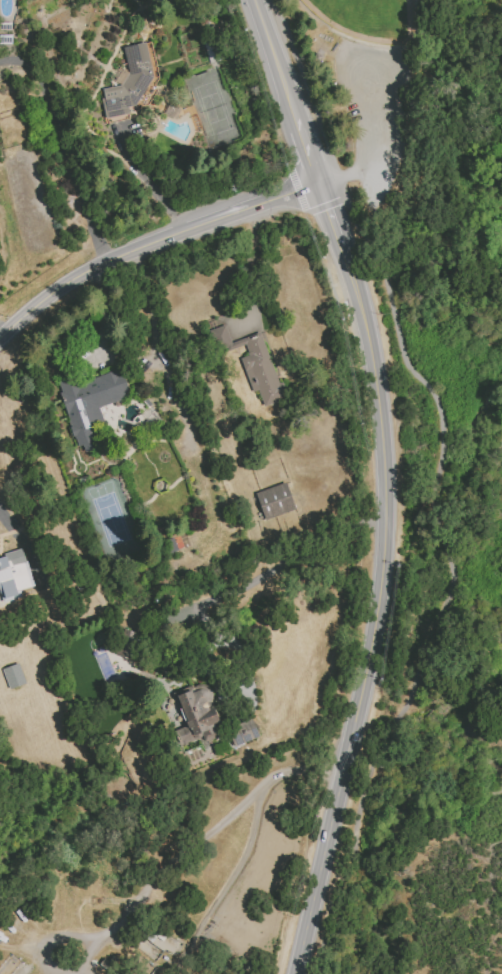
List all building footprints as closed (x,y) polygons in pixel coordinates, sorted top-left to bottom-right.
[(150,42),(123,48),(129,73),(122,85),(103,89),(108,122),(128,118),(127,112),(138,110),(141,105),(147,105),(156,91),(154,85),(159,77),(150,42)] [(230,342),(225,325),(208,330),(216,354),(244,345),(248,356),(240,358),(251,393),(257,391),(263,406),(284,400),(261,332),(230,342)] [(130,396),(120,368),(83,381),(82,377),(72,380),(70,375),(55,380),(81,454),(98,448),(90,425),(103,421),(98,407),(130,396)] [(294,511),(287,483),(255,492),(262,519),(294,511)] [(0,555),(0,597),(1,602),(21,597),(19,590),(32,587),(23,549),(0,555)] [(131,661),(141,635),(123,629),(114,654),(131,661)] [(8,689),(25,684),(19,663),(2,669),(8,689)] [(259,739),(252,721),(218,733),(215,723),(220,722),(205,682),(173,693),(186,726),(175,730),(180,745),(199,739),(201,745),(185,751),(190,764),(259,739)] [(214,963),(222,952),(231,959),(222,970),(214,963)] [(100,967),(110,955),(118,962),(110,973),(100,967)]
